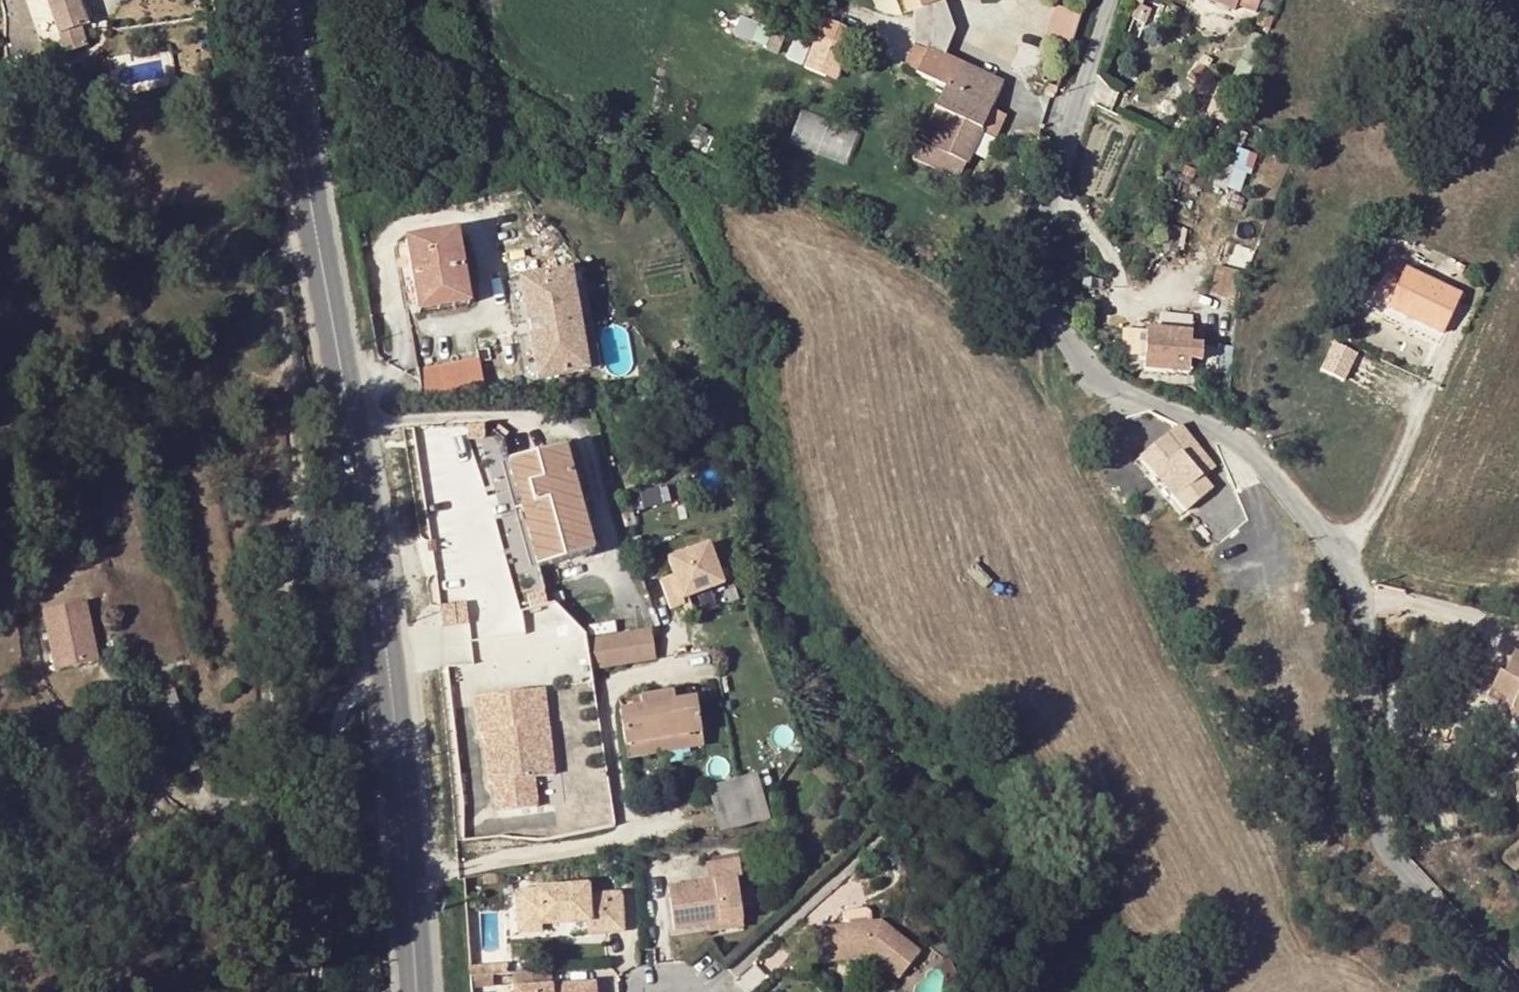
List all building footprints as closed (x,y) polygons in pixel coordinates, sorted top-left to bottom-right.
[(84,23),(77,0),(48,0),(59,32),(84,23)] [(906,14),(949,0),(901,0),(906,14)] [(1048,33),(1074,41),(1083,12),(1057,4),(1048,33)] [(797,37),(790,64),(841,76),(854,24),(822,16),(816,41),(797,37)] [(739,35),(771,46),(777,28),(745,17),(739,35)] [(1258,17),(1253,27),(1262,32),(1267,21),(1258,17)] [(945,89),(942,88),(932,111),(943,116),(929,148),(964,163),(978,131),(988,108),(999,84),(957,65),(945,89)] [(1000,114),(988,108),(978,131),(989,136),(1000,114)] [(804,109),(792,142),(849,163),(861,130),(804,109)] [(911,158),(957,178),(964,163),(929,148),(943,116),(932,111),(911,158)] [(403,239),(414,301),(465,293),(454,230),(403,239)] [(568,269),(517,277),(524,322),(540,319),(542,331),(526,334),(534,378),(584,370),(568,269)] [(1458,297),(1402,271),(1384,307),(1440,335),(1458,297)] [(467,303),(465,293),(414,301),(416,312),(467,303)] [(524,322),(526,334),(542,331),(540,319),(524,322)] [(1187,346),(1188,333),(1142,330),(1140,373),(1185,375),(1186,363),(1197,363),(1198,346),(1187,346)] [(1349,379),(1361,350),(1337,341),(1325,369),(1349,379)] [(486,347),(474,349),(476,361),(489,359),(486,347)] [(475,359),(415,370),(421,402),(480,391),(475,359)] [(489,433),(498,440),(504,433),(495,425),(489,433)] [(1155,443),(1139,457),(1172,499),(1224,456),(1217,447),(1203,457),(1177,425),(1155,443)] [(1165,505),(1172,499),(1139,457),(1155,443),(1151,438),(1132,454),(1131,456),(1130,459),(1131,462),(1132,464),(1152,490),(1165,505)] [(564,447),(507,462),(535,567),(592,552),(564,447)] [(673,578),(659,583),(669,611),(683,606),(682,601),(722,586),(706,546),(666,561),(673,578)] [(96,659),(86,599),(44,606),(54,667),(96,659)] [(466,604),(440,607),(441,627),(468,623),(466,604)] [(649,627),(615,632),(620,662),(653,656),(649,627)] [(620,662),(615,632),(584,636),(589,668),(620,662)] [(1512,656),(1504,677),(1495,673),(1483,700),(1507,710),(1504,719),(1518,725),(1518,659),(1512,656)] [(541,727),(548,726),(543,689),(536,690),(541,727)] [(670,689),(636,694),(638,704),(615,707),(621,748),(643,745),(643,740),(677,735),(678,740),(700,737),(694,696),(672,699),(670,689)] [(182,726),(171,690),(155,694),(166,731),(182,726)] [(536,690),(475,698),(479,734),(484,734),(490,783),(494,782),(498,812),(537,808),(533,778),(554,776),(548,726),(541,727),(536,690)] [(1507,710),(1483,700),(1479,709),(1504,719),(1507,710)] [(767,820),(754,774),(708,788),(719,830),(767,820)] [(709,880),(668,886),(675,929),(742,919),(736,875),(741,874),(739,858),(707,862),(709,880)] [(587,885),(518,890),(522,931),(543,929),(542,923),(589,920),(605,919),(606,932),(623,931),(620,894),(588,896),(587,885)] [(606,932),(605,919),(589,920),(590,934),(606,932)] [(872,957),(901,979),(922,954),(884,921),(814,927),(817,961),(872,957)] [(595,984),(551,986),(551,971),(516,972),(517,991),(595,991),(595,984)] [(495,973),(472,974),(472,984),(495,983),(495,973)]
